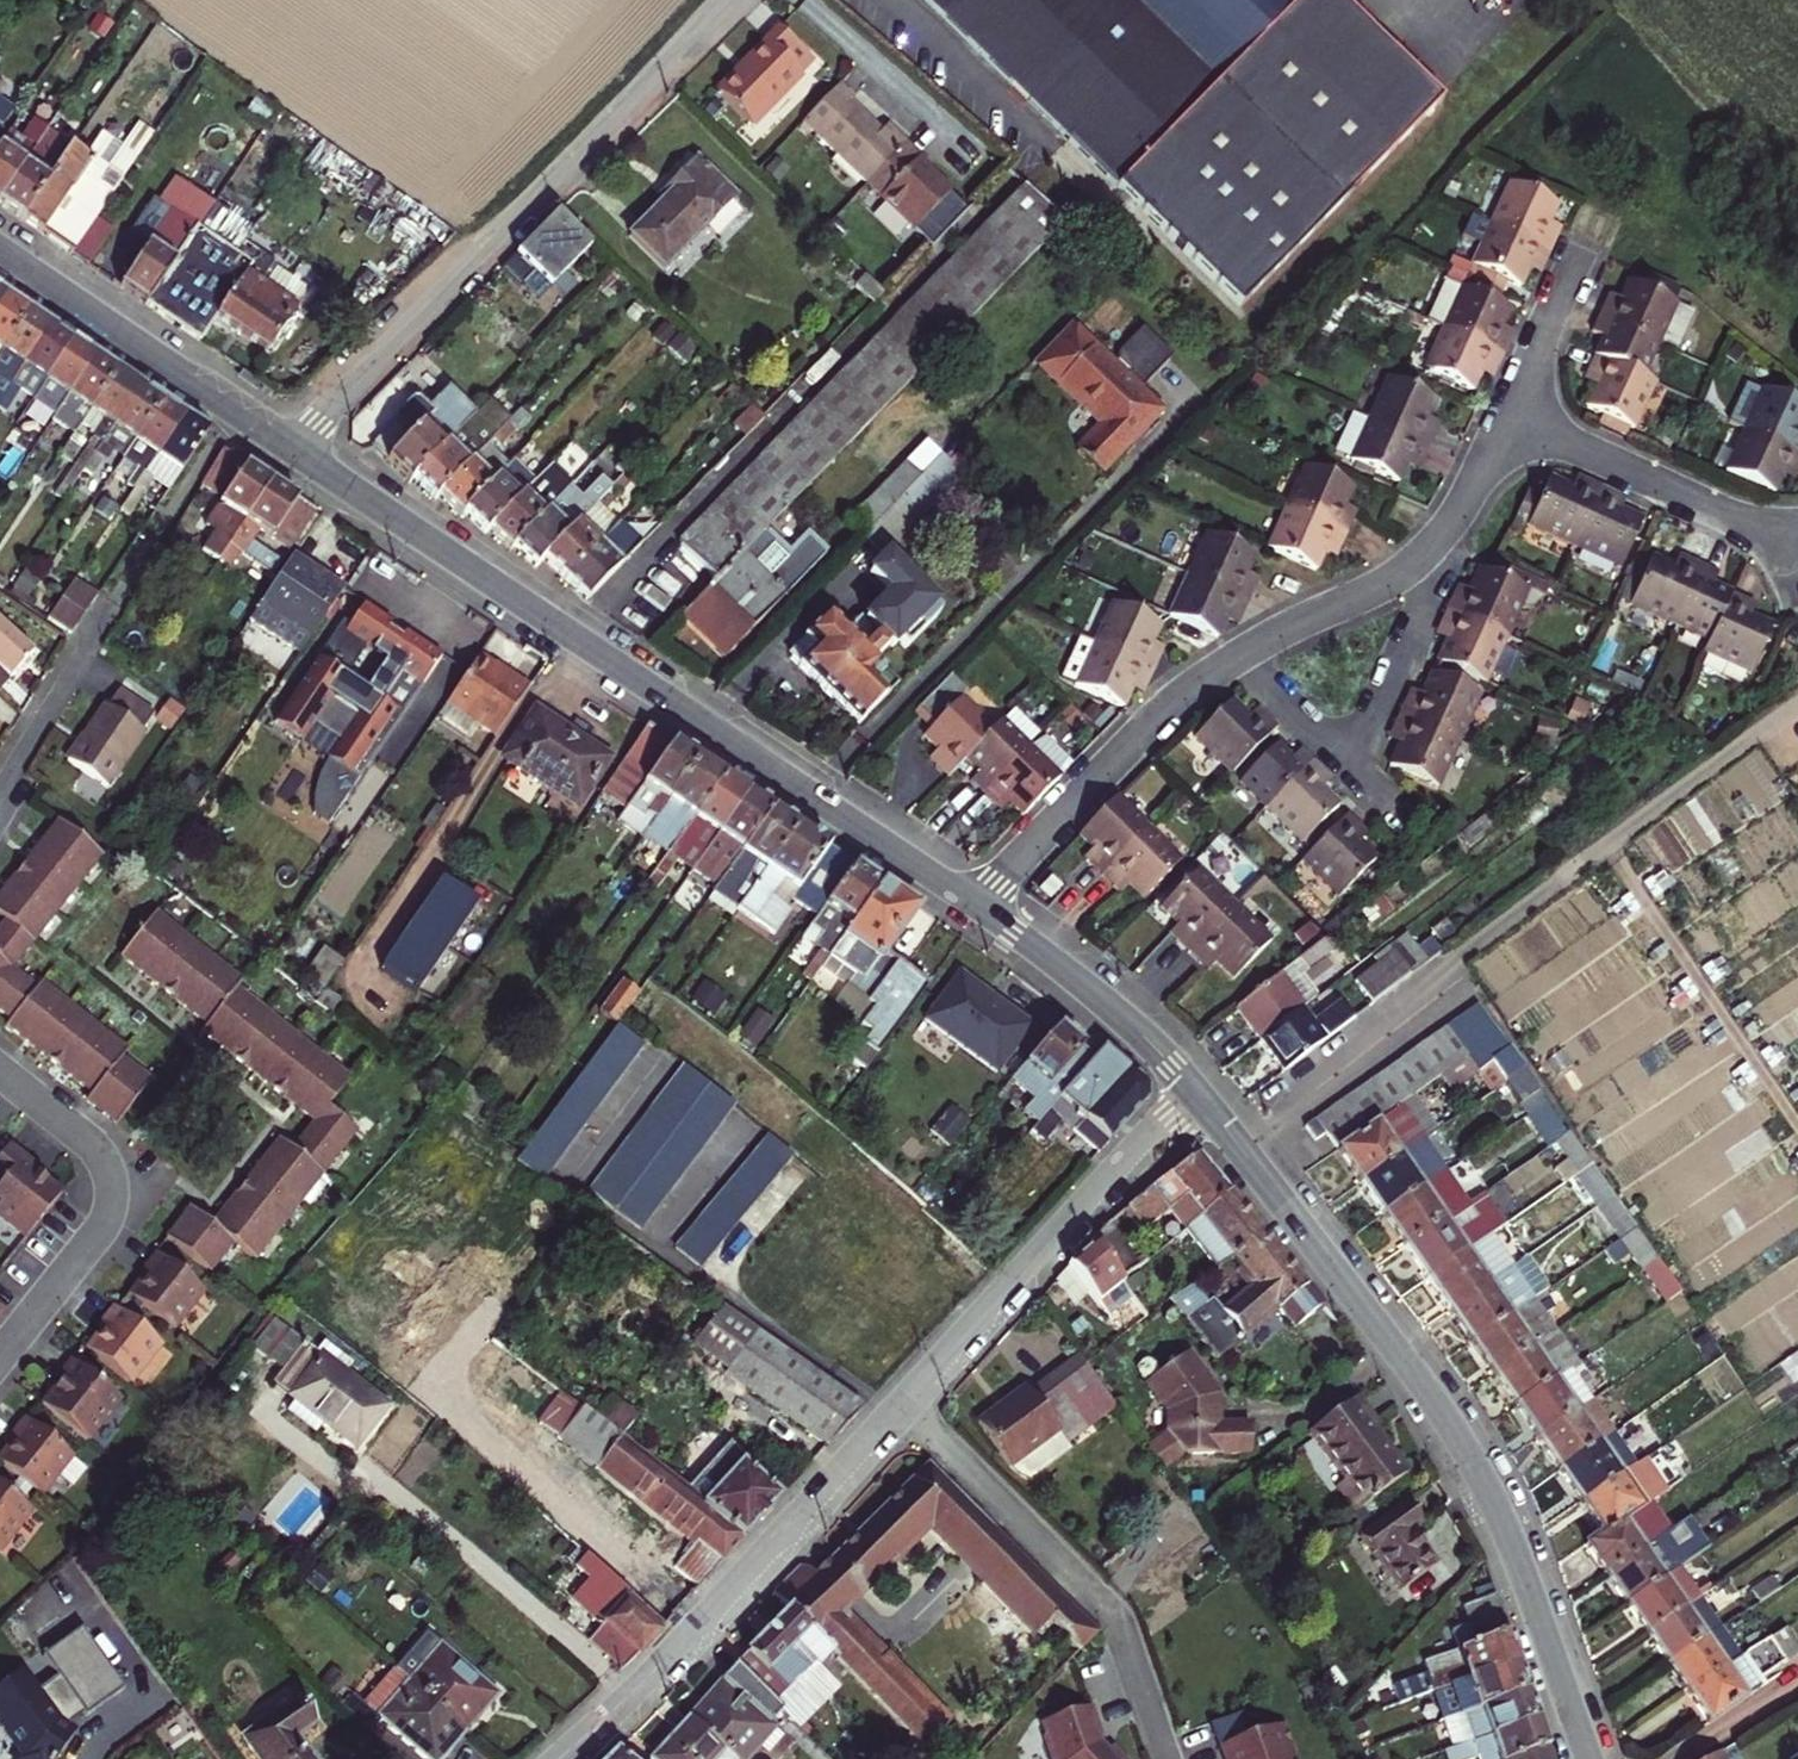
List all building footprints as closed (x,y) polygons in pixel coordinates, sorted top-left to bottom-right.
[(1240,308),(1442,102),(1338,0),(924,0),(1240,308)] [(716,93),(751,127),(813,61),(778,28),(716,93)] [(117,33),(110,43),(124,52),(131,42),(117,33)] [(804,123),(868,185),(906,146),(887,127),(881,133),(849,103),(853,99),(839,86),(804,123)] [(16,112),(0,101),(0,135),(16,112)] [(53,122),(55,119),(49,114),(40,116),(37,121),(48,129),(53,122)] [(48,129),(37,121),(35,120),(21,140),(10,132),(0,146),(0,200),(47,131),(48,129)] [(71,148),(78,140),(53,122),(48,129),(47,131),(71,148)] [(93,222),(152,135),(137,125),(120,149),(99,135),(84,157),(71,148),(22,221),(71,254),(93,222)] [(71,148),(47,131),(0,200),(0,206),(22,221),(71,148)] [(951,193),(918,162),(920,159),(906,146),(868,185),(915,231),(951,193)] [(629,238),(663,272),(736,200),(697,161),(660,198),(665,202),(629,238)] [(145,304),(214,205),(194,192),(175,179),(158,204),(169,212),(119,286),(145,304)] [(219,198),(221,195),(201,181),(194,192),(214,205),(219,198)] [(1442,196),(1454,201),(1460,187),(1448,182),(1442,196)] [(1544,232),(1547,223),(1556,204),(1507,183),(1489,224),(1549,251),(1555,237),(1544,232)] [(644,575),(683,613),(765,529),(912,379),(925,365),(1063,223),(1024,186),(644,575)] [(933,218),(946,231),(967,209),(955,197),(933,218)] [(229,216),(234,208),(219,198),(214,205),(229,216)] [(259,254),(244,243),(252,231),(229,216),(214,205),(145,304),(200,341),(216,317),(259,254)] [(591,246),(557,212),(515,255),(549,288),(550,287),(563,274),(591,246)] [(1457,259),(1470,265),(1489,224),(1475,218),(1457,259)] [(88,265),(109,233),(93,222),(71,254),(88,265)] [(1544,232),(1555,237),(1559,228),(1547,223),(1544,232)] [(1470,265),(1471,266),(1469,270),(1466,276),(1501,292),(1506,282),(1519,287),(1527,269),(1531,260),(1542,266),(1549,251),(1489,224),(1470,265)] [(293,308),(306,289),(276,268),(277,267),(259,254),(216,317),(265,352),(294,309),(293,308)] [(540,298),(549,288),(515,255),(503,268),(521,285),(523,282),(540,298)] [(1527,269),(1539,274),(1542,266),(1531,260),(1527,269)] [(1449,269),(1466,276),(1469,270),(1448,261),(1446,267),(1449,269)] [(1497,335),(1500,327),(1509,309),(1496,303),(1501,292),(1466,276),(1449,269),(1445,279),(1460,287),(1442,328),(1502,355),(1508,341),(1497,335)] [(573,284),(563,274),(550,287),(560,297),(573,284)] [(856,286),(874,303),(884,292),(866,276),(856,286)] [(1643,289),(1673,302),(1678,291),(1648,278),(1643,289)] [(1603,303),(1597,317),(1657,344),(1675,305),(1675,303),(1673,302),(1643,289),(1627,281),(1618,300),(1615,308),(1603,303)] [(1603,303),(1615,308),(1618,300),(1607,295),(1603,303)] [(29,311),(6,296),(0,305),(0,353),(29,311)] [(1657,344),(1673,352),(1691,312),(1675,305),(1657,344)] [(51,325),(29,311),(0,353),(0,401),(51,325)] [(1402,320),(1419,327),(1423,320),(1406,312),(1402,320)] [(1593,355),(1642,377),(1653,353),(1657,344),(1597,317),(1590,332),(1602,337),(1593,355)] [(51,325),(0,401),(0,410),(4,412),(5,413),(20,391),(34,399),(46,381),(73,341),(51,325)] [(1035,361),(1044,369),(1078,333),(1070,325),(1035,361)] [(652,337),(664,347),(673,336),(662,326),(652,337)] [(1497,335),(1508,341),(1512,333),(1500,327),(1497,335)] [(1077,451),(1099,474),(1159,412),(1138,392),(1173,357),(1143,328),(1118,354),(1118,360),(1131,372),(1125,378),(1078,333),(1044,369),(1102,426),(1077,451)] [(1484,365),(1496,370),(1502,355),(1442,328),(1423,369),(1472,391),(1480,373),(1484,365)] [(55,415),(95,356),(73,341),(46,381),(34,399),(33,400),(55,415)] [(1653,353),(1669,360),(1673,352),(1657,344),(1653,353)] [(1290,354),(1283,368),(1294,373),(1300,358),(1290,354)] [(1629,427),(1633,429),(1654,382),(1642,377),(1593,355),(1586,371),(1598,376),(1594,384),(1584,407),(1602,415),(1629,427)] [(75,434),(81,424),(118,371),(95,356),(55,415),(52,420),(74,435),(75,434)] [(925,365),(912,379),(921,388),(934,374),(925,365)] [(1484,365),(1480,373),(1492,378),(1496,370),(1484,365)] [(62,501),(94,454),(140,386),(118,371),(81,424),(90,430),(88,434),(94,438),(55,496),(62,501)] [(1586,371),(1583,379),(1594,384),(1598,376),(1586,371)] [(1395,376),(1392,381),(1413,391),(1415,385),(1395,376)] [(1386,379),(1368,420),(1428,447),(1434,432),(1423,427),(1426,419),(1435,401),(1413,391),(1392,381),(1386,379)] [(1729,423),(1743,429),(1761,390),(1747,383),(1729,423)] [(1761,389),(1788,401),(1791,395),(1764,383),(1761,389)] [(123,459),(162,401),(140,386),(94,454),(106,462),(113,452),(123,459)] [(397,422),(373,447),(387,461),(408,482),(475,414),(449,388),(429,408),(419,399),(413,398),(396,415),(397,422)] [(1797,454),(1797,437),(1797,436),(1797,405),(1788,401),(1761,389),(1761,390),(1743,429),(1797,454)] [(480,452),(486,446),(491,440),(507,424),(510,422),(488,400),(475,414),(408,482),(409,483),(414,479),(433,499),(480,452)] [(126,485),(134,491),(185,416),(162,401),(123,459),(137,468),(128,481),(126,485)] [(1227,401),(1223,413),(1233,417),(1237,405),(1227,401)] [(736,425),(748,437),(766,419),(754,408),(736,425)] [(515,432),(516,434),(530,420),(520,411),(510,422),(507,424),(515,432)] [(1598,425),(1625,437),(1629,427),(1602,415),(1598,425)] [(153,479),(169,489),(208,432),(185,416),(134,491),(120,511),(128,516),(153,479)] [(1423,427),(1434,432),(1438,424),(1426,419),(1423,427)] [(1368,420),(1349,461),(1355,464),(1374,472),(1398,483),(1406,464),(1410,456),(1421,462),(1428,447),(1368,420)] [(496,446),(498,448),(515,432),(507,424),(491,440),(496,446)] [(1197,439),(1208,443),(1214,429),(1204,424),(1197,439)] [(1724,471),(1773,493),(1781,474),(1785,466),(1797,471),(1797,468),(1797,454),(1743,429),(1724,471)] [(60,456),(70,462),(84,441),(75,434),(74,435),(60,456)] [(1658,445),(1670,451),(1675,439),(1664,434),(1658,445)] [(486,446),(491,451),(496,446),(491,440),(486,446)] [(439,496),(458,516),(507,466),(491,451),(486,446),(480,452),(433,499),(435,500),(439,496)] [(218,561),(271,482),(222,450),(200,486),(222,499),(204,526),(215,532),(202,551),(218,561)] [(961,476),(968,468),(955,455),(947,463),(961,476)] [(1410,456),(1406,464),(1418,470),(1421,462),(1410,456)] [(928,470),(950,491),(962,477),(961,476),(947,463),(941,457),(928,470)] [(114,471),(128,481),(137,468),(123,459),(114,471)] [(463,513),(484,533),(533,483),(512,462),(507,466),(458,516),(459,517),(463,513)] [(1157,475),(1165,482),(1178,470),(1170,462),(1157,475)] [(489,530),(509,549),(570,487),(574,484),(552,463),(533,483),(484,533),(485,534),(489,530)] [(1352,469),(1371,478),(1374,472),(1355,464),(1352,469)] [(848,523),(864,538),(903,497),(919,480),(903,465),(848,523)] [(1340,515),(1344,507),(1352,488),(1303,466),(1285,508),(1345,535),(1352,520),(1340,515)] [(1781,474),(1793,480),(1797,471),(1785,466),(1781,474)] [(919,480),(941,500),(950,491),(928,470),(919,480)] [(1576,475),(1571,487),(1579,491),(1585,479),(1576,475)] [(534,566),(595,505),(612,487),(601,476),(580,497),(570,487),(509,549),(510,550),(514,546),(534,566)] [(1530,491),(1516,521),(1522,523),(1574,546),(1601,487),(1585,479),(1579,491),(1571,487),(1549,477),(1540,496),(1530,491)] [(903,497),(924,517),(941,500),(919,480),(903,497)] [(271,482),(218,561),(228,568),(238,552),(272,575),(279,563),(250,543),(258,531),(289,552),(316,511),(271,482)] [(1574,546),(1620,568),(1642,519),(1619,509),(1611,505),(1616,493),(1601,487),(1574,546)] [(1530,491),(1527,490),(1514,519),(1516,521),(1530,491)] [(1616,493),(1611,505),(1619,509),(1625,497),(1616,493)] [(881,557),(893,550),(924,517),(903,497),(864,538),(862,539),(881,557)] [(116,509),(106,503),(100,511),(110,519),(116,509)] [(543,560),(564,580),(617,526),(595,505),(534,566),(536,568),(543,560)] [(1340,515),(1352,520),(1356,512),(1344,507),(1340,515)] [(1339,549),(1345,535),(1285,508),(1266,549),(1315,571),(1323,552),(1327,544),(1339,549)] [(1514,519),(1508,533),(1510,535),(1516,521),(1514,519)] [(1510,535),(1516,538),(1522,523),(1516,521),(1510,535)] [(564,580),(586,601),(642,544),(620,523),(617,526),(564,580)] [(736,615),(751,629),(826,552),(808,535),(790,554),(765,529),(683,613),(711,641),(736,615)] [(1187,575),(1247,603),(1253,588),(1242,583),(1245,574),(1253,556),(1205,534),(1187,575)] [(1323,552),(1335,557),(1339,549),(1327,544),(1323,552)] [(799,668),(858,725),(896,686),(873,663),(939,594),(893,550),(881,557),(868,571),(889,592),(865,617),(878,629),(860,649),(826,616),(804,638),(816,650),(799,668)] [(1651,556),(1629,605),(1676,626),(1703,566),(1687,559),(1682,570),(1674,567),(1651,556)] [(1679,556),(1674,567),(1682,570),(1687,559),(1679,556)] [(294,557),(251,620),(300,653),(343,590),(294,557)] [(1071,558),(1070,569),(1083,570),(1083,559),(1071,558)] [(1446,610),(1506,637),(1527,591),(1532,580),(1497,564),(1492,574),(1479,568),(1468,591),(1465,600),(1453,594),(1446,610)] [(1718,573),(1703,566),(1676,626),(1709,640),(1730,592),(1713,584),(1718,573)] [(1242,583),(1253,588),(1257,579),(1245,574),(1242,583)] [(1240,617),(1247,603),(1187,575),(1168,617),(1216,639),(1225,620),(1228,611),(1240,617)] [(47,620),(71,635),(98,595),(74,580),(47,620)] [(1532,580),(1527,591),(1544,598),(1549,588),(1532,580)] [(1457,586),(1453,594),(1465,600),(1468,591),(1457,586)] [(1709,640),(1703,652),(1750,674),(1772,625),(1749,615),(1741,611),(1746,599),(1730,592),(1709,640)] [(1746,599),(1741,611),(1749,615),(1755,603),(1746,599)] [(391,622),(364,604),(349,626),(344,634),(364,647),(385,662),(366,691),(344,677),(318,659),(274,723),(302,742),(315,723),(340,741),(328,760),(319,776),(314,794),(312,814),(327,825),(355,784),(442,657),(405,632),(401,639),(387,630),(391,622)] [(1148,653),(1152,644),(1160,626),(1111,604),(1093,645),(1153,672),(1160,658),(1148,653)] [(1613,617),(1620,621),(1627,609),(1620,605),(1613,617)] [(1437,661),(1485,684),(1506,637),(1446,610),(1439,626),(1451,631),(1447,639),(1437,661)] [(1228,611),(1225,620),(1236,625),(1240,617),(1228,611)] [(711,641),(726,655),(751,629),(736,615),(711,641)] [(318,659),(344,677),(364,647),(344,634),(349,626),(343,622),(318,659)] [(32,655),(0,625),(0,690),(32,655)] [(1436,634),(1447,639),(1451,631),(1439,626),(1436,634)] [(1135,681),(1147,686),(1153,672),(1093,645),(1077,638),(1059,678),(1075,685),(1074,686),(1123,708),(1131,690),(1135,681)] [(442,657),(355,784),(379,802),(438,715),(445,705),(479,656),(454,639),(442,657)] [(1600,651),(1603,653),(1608,643),(1605,641),(1600,651)] [(1148,653),(1160,658),(1163,649),(1152,644),(1148,653)] [(477,727),(495,738),(529,688),(513,677),(512,679),(479,656),(445,705),(477,727)] [(1399,714),(1459,741),(1480,695),(1432,673),(1421,695),(1417,703),(1406,699),(1399,714)] [(937,766),(947,778),(966,758),(994,730),(962,698),(967,693),(950,677),(917,710),(934,727),(925,736),(939,750),(946,757),(937,766)] [(1131,690),(1143,695),(1147,686),(1135,681),(1131,690)] [(1421,695),(1410,690),(1406,699),(1417,703),(1421,695)] [(105,706),(67,762),(107,789),(144,733),(142,732),(153,715),(118,691),(107,708),(105,706)] [(1256,724),(1249,717),(1232,700),(1194,738),(1231,775),(1277,727),(1265,715),(1256,724)] [(1566,719),(1580,726),(1589,707),(1576,700),(1566,719)] [(445,705),(438,715),(470,737),(477,727),(445,705)] [(1084,713),(1093,723),(1101,715),(1091,705),(1084,713)] [(1062,715),(1073,727),(1080,720),(1069,708),(1062,715)] [(1258,709),(1249,717),(1256,724),(1265,715),(1258,709)] [(1682,709),(1676,718),(1688,727),(1694,718),(1682,709)] [(1093,725),(1098,730),(1113,714),(1108,710),(1093,725)] [(1003,720),(1029,746),(1038,735),(1013,711),(1003,720)] [(536,712),(505,758),(577,807),(608,762),(536,712)] [(1586,726),(1589,730),(1605,718),(1601,713),(1586,726)] [(1390,766),(1437,788),(1459,741),(1399,714),(1392,730),(1404,735),(1400,743),(1390,766)] [(994,730),(966,758),(980,772),(971,781),(983,793),(1029,746),(1003,720),(994,730)] [(1539,722),(1535,743),(1552,746),(1556,725),(1539,722)] [(302,742),(328,760),(340,741),(315,723),(302,742)] [(643,837),(698,762),(646,728),(600,794),(601,795),(611,803),(623,811),(617,820),(641,838),(643,837)] [(1392,730),(1389,738),(1400,743),(1404,735),(1392,730)] [(1266,808),(1312,761),(1300,750),(1291,759),(1277,745),(1265,757),(1252,771),(1240,783),(1266,808)] [(1010,801),(1024,815),(1061,777),(1029,746),(983,793),(994,803),(1003,795),(1010,801)] [(930,759),(937,766),(946,757),(939,750),(930,759)] [(1248,767),(1252,771),(1265,757),(1261,753),(1248,767)] [(1312,761),(1266,808),(1302,844),(1303,843),(1323,823),(1339,806),(1322,789),(1315,782),(1324,773),(1312,761)] [(669,853),(723,779),(698,762),(643,837),(668,855),(669,853)] [(1315,782),(1322,789),(1331,780),(1324,773),(1315,782)] [(669,853),(678,860),(693,871),(748,796),(723,779),(669,853)] [(601,795),(582,821),(592,829),(611,803),(601,795)] [(1003,795),(994,803),(1001,811),(1010,801),(1003,795)] [(748,796),(693,871),(716,888),(772,812),(748,796)] [(1100,856),(1091,866),(1102,876),(1148,829),(1116,798),(1079,836),(1093,850),(1100,856)] [(1439,818),(1452,831),(1461,821),(1448,809),(1439,818)] [(716,888),(715,890),(738,907),(797,828),(781,817),(772,812),(716,888)] [(1302,861),(1338,898),(1375,860),(1358,843),(1351,836),(1361,827),(1347,814),(1302,861)] [(1459,836),(1469,849),(1495,828),(1486,815),(1459,836)] [(78,884),(101,855),(58,821),(35,850),(78,884)] [(1303,843),(1307,847),(1327,827),(1323,823),(1303,843)] [(1351,836),(1358,843),(1367,833),(1361,827),(1351,836)] [(797,828),(738,907),(775,935),(791,913),(785,908),(792,899),(817,917),(855,867),(797,828)] [(1143,899),(1156,886),(1180,861),(1148,829),(1102,876),(1114,888),(1122,878),(1130,885),(1143,899)] [(12,879),(56,913),(78,884),(35,850),(12,879)] [(1093,850),(1084,859),(1091,866),(1100,856),(1093,850)] [(662,862),(671,868),(678,860),(669,853),(668,855),(662,862)] [(1180,861),(1156,886),(1160,890),(1184,865),(1180,861)] [(662,862),(639,893),(649,900),(671,868),(662,862)] [(817,917),(811,927),(821,935),(812,946),(819,951),(806,970),(815,977),(821,969),(831,956),(883,885),(855,867),(817,917)] [(1176,941),(1189,953),(1234,906),(1198,870),(1194,874),(1166,903),(1161,908),(1178,925),(1185,932),(1176,941)] [(1162,900),(1166,903),(1194,874),(1191,870),(1162,900)] [(1114,888),(1120,894),(1130,885),(1122,878),(1114,888)] [(1643,884),(1654,899),(1662,893),(1652,878),(1643,884)] [(33,942),(56,913),(12,879),(0,894),(0,915),(6,920),(33,942)] [(477,904),(441,880),(381,969),(417,994),(477,904)] [(851,1060),(865,1071),(928,986),(884,953),(918,908),(883,885),(831,956),(857,975),(847,988),(874,1007),(863,1023),(861,1025),(871,1033),(851,1060)] [(715,890),(707,901),(731,918),(738,907),(715,890)] [(1620,900),(1630,915),(1639,909),(1629,894),(1620,900)] [(1217,963),(1234,980),(1271,942),(1234,906),(1189,953),(1201,965),(1210,956),(1217,963)] [(1325,927),(1331,934),(1335,932),(1355,915),(1349,908),(1325,927)] [(184,936),(155,913),(120,956),(149,980),(184,936)] [(0,927),(0,937),(23,956),(33,942),(6,920),(0,927)] [(1169,934),(1176,941),(1185,932),(1178,925),(1169,934)] [(1310,925),(1294,937),(1302,947),(1318,934),(1310,925)] [(811,927),(802,938),(812,946),(821,935),(811,927)] [(1260,1041),(1302,1008),(1316,997),(1300,977),(1344,944),(1335,932),(1331,934),(1236,1010),(1260,1041)] [(1428,963),(1424,958),(1407,934),(1374,958),(1379,964),(1355,982),(1372,1005),(1428,963)] [(184,936),(149,980),(177,1002),(212,959),(184,936)] [(12,969),(23,956),(0,937),(0,959),(12,969)] [(323,947),(306,973),(325,986),(342,961),(323,947)] [(1424,958),(1428,963),(1442,952),(1439,947),(1424,958)] [(831,956),(821,969),(847,988),(857,975),(831,956)] [(1210,956),(1201,965),(1208,972),(1217,963),(1210,956)] [(0,959),(0,1011),(11,1020),(36,988),(12,969),(0,959)] [(212,959),(177,1002),(207,1025),(236,989),(241,982),(212,959)] [(1701,969),(1712,984),(1720,978),(1710,963),(1701,969)] [(815,977),(806,970),(801,976),(811,983),(815,977)] [(1030,1022),(961,973),(928,1019),(997,1069),(1030,1022)] [(1678,985),(1689,1000),(1698,994),(1687,978),(1678,985)] [(622,981),(599,1012),(616,1024),(639,993),(622,981)] [(11,1020),(6,1026),(35,1049),(70,1006),(41,982),(36,988),(11,1020)] [(847,988),(837,1004),(863,1023),(874,1007),(847,988)] [(207,1025),(201,1032),(230,1056),(265,1012),(236,989),(207,1025)] [(343,1002),(326,990),(316,1003),(332,1016),(343,1002)] [(1315,1006),(1324,1019),(1334,1011),(1325,999),(1315,1006)] [(1260,1041),(1283,1072),(1353,1019),(1343,1005),(1334,1011),(1324,1019),(1315,1025),(1302,1008),(1260,1041)] [(70,1006),(35,1049),(63,1072),(98,1028),(70,1006)] [(1463,1017),(1483,1046),(1497,1036),(1477,1006),(1463,1017)] [(265,1012),(230,1056),(258,1078),(293,1034),(265,1012)] [(740,1041),(757,1049),(770,1020),(753,1012),(740,1041)] [(1448,1027),(1468,1056),(1483,1046),(1463,1017),(1448,1027)] [(606,1039),(633,1059),(643,1045),(617,1025),(606,1039)] [(1033,1100),(1023,1111),(1037,1123),(1076,1079),(1095,1058),(1059,1027),(1011,1080),(1033,1100)] [(1466,1058),(1468,1056),(1448,1027),(1433,1037),(1453,1066),(1466,1058)] [(98,1028),(63,1072),(91,1094),(92,1095),(120,1058),(121,1058),(127,1051),(98,1028)] [(293,1034),(258,1078),(286,1100),(321,1057),(293,1034)] [(1490,1094),(1504,1084),(1522,1072),(1497,1036),(1483,1046),(1468,1056),(1466,1058),(1478,1076),(1490,1094)] [(1419,1047),(1439,1077),(1440,1076),(1453,1066),(1433,1037),(1419,1047)] [(633,1059),(606,1039),(597,1052),(623,1072),(633,1059)] [(433,1064),(443,1050),(432,1042),(422,1056),(433,1064)] [(1424,1087),(1439,1077),(1419,1047),(1404,1058),(1424,1087)] [(1043,1141),(1061,1119),(1099,1153),(1148,1099),(1149,1087),(1129,1069),(1128,1070),(1104,1048),(1095,1058),(1076,1079),(1037,1123),(1026,1135),(1032,1140),(1036,1135),(1043,1141)] [(1759,1055),(1770,1069),(1779,1063),(1768,1048),(1759,1055)] [(586,1066),(613,1086),(623,1072),(597,1052),(586,1066)] [(327,1109),(350,1080),(321,1057),(286,1100),(314,1122),(315,1123),(327,1109)] [(91,1094),(86,1101),(116,1125),(150,1082),(121,1058),(120,1058),(92,1095),(91,1094)] [(1410,1098),(1412,1096),(1424,1087),(1404,1058),(1389,1068),(1410,1098)] [(1440,1076),(1452,1094),(1478,1076),(1466,1058),(1453,1066),(1440,1076)] [(1737,1070),(1747,1085),(1756,1079),(1745,1064),(1737,1070)] [(577,1080),(603,1099),(613,1086),(586,1066),(577,1080)] [(673,1079),(699,1098),(709,1085),(683,1066),(673,1079)] [(1395,1108),(1398,1106),(1410,1098),(1389,1068),(1375,1078),(1395,1108)] [(1544,1103),(1538,1094),(1522,1072),(1504,1084),(1526,1116),(1528,1115),(1544,1103)] [(1360,1088),(1380,1118),(1395,1108),(1375,1078),(1360,1088)] [(664,1091),(690,1111),(699,1098),(673,1079),(664,1091)] [(1581,1079),(1567,1087),(1584,1117),(1598,1108),(1581,1079)] [(567,1093),(593,1113),(603,1099),(577,1080),(567,1093)] [(699,1098),(725,1118),(735,1105),(709,1085),(699,1098)] [(1366,1128),(1380,1118),(1360,1088),(1345,1099),(1366,1128)] [(655,1104),(681,1123),(690,1111),(664,1091),(655,1104)] [(557,1106),(583,1126),(593,1113),(567,1093),(557,1106)] [(1337,1150),(1360,1183),(1435,1132),(1436,1131),(1412,1096),(1410,1098),(1398,1106),(1399,1108),(1337,1150)] [(690,1111),(716,1130),(725,1118),(699,1098),(690,1111)] [(1331,1109),(1351,1138),(1366,1128),(1345,1099),(1331,1109)] [(1548,1148),(1555,1143),(1563,1136),(1544,1103),(1528,1115),(1540,1135),(1548,1148)] [(646,1116),(671,1136),(681,1123),(655,1104),(646,1116)] [(547,1119),(573,1139),(583,1126),(557,1106),(547,1119)] [(292,1150),(322,1174),(357,1132),(327,1109),(315,1123),(314,1122),(292,1150)] [(1316,1120),(1337,1149),(1351,1138),(1331,1109),(1316,1120)] [(681,1123),(707,1142),(716,1130),(690,1111),(681,1123)] [(637,1129),(663,1149),(671,1136),(646,1116),(637,1129)] [(537,1133),(563,1153),(573,1139),(547,1119),(537,1133)] [(1305,1127),(1315,1142),(1325,1135),(1315,1120),(1305,1127)] [(671,1136),(697,1155),(707,1142),(681,1123),(671,1136)] [(628,1141),(653,1160),(663,1149),(637,1129),(628,1141)] [(1360,1183),(1382,1216),(1444,1173),(1427,1148),(1440,1139),(1435,1132),(1360,1183)] [(527,1147),(553,1167),(563,1153),(537,1133),(527,1147)] [(1553,1172),(1562,1185),(1575,1176),(1591,1165),(1568,1133),(1563,1136),(1555,1143),(1567,1161),(1553,1172)] [(1519,1151),(1525,1160),(1539,1151),(1540,1153),(1548,1148),(1540,1135),(1519,1151)] [(663,1149),(688,1168),(697,1155),(671,1136),(663,1149)] [(758,1149),(783,1170),(792,1158),(793,1157),(769,1136),(758,1149)] [(256,1169),(299,1203),(322,1174),(292,1150),(279,1140),(256,1169)] [(618,1154),(644,1173),(653,1160),(628,1141),(618,1154)] [(0,1157),(0,1185),(0,1217),(26,1238),(62,1193),(38,1174),(42,1169),(11,1144),(0,1157)] [(516,1161),(543,1181),(553,1167),(527,1147),(516,1161)] [(653,1160),(679,1180),(688,1168),(663,1149),(653,1160)] [(748,1162),(772,1182),(783,1170),(758,1149),(748,1162)] [(609,1166),(635,1186),(644,1173),(618,1154),(609,1166)] [(1152,1186),(1127,1208),(1143,1229),(1170,1208),(1185,1227),(1228,1192),(1197,1154),(1152,1186)] [(644,1173),(670,1192),(679,1180),(653,1160),(644,1173)] [(737,1174),(762,1194),(772,1182),(748,1162),(737,1174)] [(1575,1176),(1597,1208),(1613,1197),(1591,1165),(1575,1176)] [(600,1178),(625,1198),(635,1186),(609,1166),(600,1178)] [(234,1197),(277,1231),(299,1203),(256,1169),(234,1197)] [(635,1186),(661,1205),(670,1192),(644,1173),(635,1186)] [(1382,1216),(1404,1248),(1466,1204),(1444,1173),(1382,1216)] [(727,1186),(752,1207),(762,1194),(737,1174),(727,1186)] [(600,1178),(590,1192),(615,1212),(625,1198),(600,1178)] [(625,1198),(651,1218),(661,1205),(635,1186),(625,1198)] [(717,1199),(742,1219),(752,1207),(727,1186),(717,1199)] [(754,1233),(784,1203),(771,1190),(741,1220),(754,1233)] [(1216,1268),(1234,1256),(1263,1235),(1228,1192),(1185,1227),(1216,1268)] [(1404,1248),(1426,1280),(1489,1236),(1504,1226),(1482,1194),(1466,1204),(1404,1248)] [(232,1243),(254,1261),(277,1231),(234,1197),(211,1225),(210,1226),(232,1243)] [(1597,1208),(1619,1240),(1635,1229),(1613,1197),(1597,1208)] [(615,1212),(642,1230),(651,1218),(625,1198),(615,1212)] [(707,1212),(731,1231),(742,1219),(717,1199),(707,1212)] [(189,1208),(165,1238),(209,1273),(232,1243),(210,1226),(211,1225),(189,1208)] [(707,1212),(696,1224),(721,1244),(726,1238),(731,1231),(707,1212)] [(686,1236),(711,1257),(721,1244),(696,1224),(686,1236)] [(1092,1246),(1118,1281),(1138,1266),(1107,1224),(1089,1242),(1092,1246)] [(1604,1251),(1615,1265),(1619,1262),(1630,1255),(1633,1259),(1643,1272),(1658,1261),(1636,1229),(1604,1251)] [(1277,1309),(1293,1328),(1322,1305),(1263,1235),(1234,1256),(1242,1266),(1237,1271),(1251,1288),(1221,1312),(1212,1300),(1207,1304),(1193,1285),(1172,1301),(1170,1299),(1169,1300),(1216,1361),(1277,1309)] [(675,1249),(700,1269),(703,1266),(711,1257),(686,1236),(675,1249)] [(1426,1280),(1448,1311),(1511,1268),(1489,1236),(1426,1280)] [(1131,1299),(1118,1281),(1092,1246),(1067,1267),(1055,1281),(1075,1306),(1088,1293),(1108,1317),(1131,1299)] [(203,1291),(155,1252),(141,1270),(146,1275),(129,1296),(172,1330),(203,1291)] [(1630,1255),(1619,1262),(1622,1267),(1633,1259),(1630,1255)] [(1532,1300),(1544,1293),(1548,1289),(1526,1258),(1511,1268),(1448,1311),(1470,1343),(1532,1300)] [(1666,1303),(1681,1292),(1658,1261),(1643,1272),(1666,1303)] [(1532,1300),(1543,1316),(1554,1309),(1544,1293),(1532,1300)] [(1492,1375),(1554,1332),(1543,1316),(1532,1300),(1470,1343),(1492,1375)] [(1666,1310),(1675,1322),(1685,1314),(1677,1302),(1666,1310)] [(87,1350),(129,1384),(161,1344),(113,1306),(98,1324),(103,1328),(87,1350)] [(721,1308),(698,1339),(731,1365),(756,1333),(721,1308)] [(274,1320),(251,1348),(266,1360),(267,1359),(289,1332),(274,1320)] [(303,1343),(289,1332),(267,1359),(282,1370),(303,1343)] [(1492,1375),(1514,1408),(1552,1382),(1544,1371),(1569,1354),(1554,1332),(1492,1375)] [(724,1375),(827,1448),(862,1409),(756,1333),(731,1365),(727,1372),(724,1375)] [(731,1365),(698,1339),(693,1346),(727,1372),(731,1365)] [(324,1423),(356,1448),(387,1408),(344,1375),(351,1365),(324,1343),(316,1352),(303,1343),(282,1370),(272,1383),(295,1400),(286,1411),(315,1434),(324,1423)] [(1219,1395),(1188,1352),(1145,1384),(1167,1412),(1167,1427),(1218,1426),(1218,1424),(1217,1409),(1219,1409),(1219,1395)] [(1568,1370),(1576,1364),(1569,1354),(1544,1371),(1552,1382),(1568,1370)] [(1116,1408),(1078,1357),(1054,1375),(1092,1426),(1116,1408)] [(120,1400),(70,1359),(56,1377),(61,1381),(42,1405),(87,1441),(120,1400)] [(1514,1408),(1536,1439),(1590,1402),(1568,1370),(1552,1382),(1514,1408)] [(1092,1426),(1054,1375),(1049,1378),(1087,1429),(1092,1426)] [(977,1424),(995,1448),(1009,1467),(1011,1466),(1017,1475),(1023,1477),(1028,1479),(1054,1459),(1042,1443),(1057,1432),(1066,1445),(1087,1429),(1049,1378),(1030,1393),(1026,1388),(977,1424)] [(698,1588),(743,1539),(684,1491),(620,1439),(592,1418),(559,1392),(538,1420),(537,1422),(597,1469),(600,1463),(697,1540),(674,1567),(698,1588)] [(606,1401),(633,1423),(638,1417),(610,1396),(606,1401)] [(1371,1429),(1376,1426),(1356,1399),(1308,1434),(1344,1482),(1336,1488),(1354,1513),(1405,1476),(1371,1429)] [(633,1423),(606,1401),(592,1418),(620,1439),(633,1423)] [(1536,1439),(1558,1471),(1612,1434),(1590,1402),(1536,1439)] [(24,1417),(9,1435),(15,1440),(0,1457),(0,1463),(40,1495),(57,1474),(71,1485),(85,1468),(71,1457),(72,1455),(24,1417)] [(1218,1426),(1167,1427),(1167,1433),(1147,1447),(1163,1470),(1183,1456),(1250,1454),(1249,1423),(1218,1424),(1218,1426)] [(1042,1443),(1054,1459),(1069,1448),(1066,1445),(1057,1432),(1042,1443)] [(1558,1471),(1580,1503),(1634,1466),(1612,1434),(1558,1471)] [(684,1491),(743,1539),(779,1499),(742,1466),(748,1459),(729,1443),(684,1491)] [(1602,1536),(1651,1502),(1667,1490),(1645,1459),(1634,1466),(1580,1503),(1602,1536)] [(928,1465),(829,1562),(861,1595),(930,1529),(1035,1634),(1047,1621),(1080,1651),(1098,1634),(928,1465)] [(0,1486),(0,1549),(31,1511),(0,1486)] [(1182,1500),(1155,1521),(1167,1538),(1196,1517),(1182,1500)] [(1585,1548),(1605,1577),(1671,1531),(1651,1502),(1602,1536),(1585,1548)] [(1360,1539),(1400,1592),(1436,1566),(1410,1531),(1421,1523),(1407,1505),(1360,1539)] [(1671,1531),(1605,1577),(1625,1606),(1678,1570),(1709,1548),(1688,1519),(1671,1531)] [(665,1625),(586,1554),(575,1566),(589,1579),(572,1597),(603,1625),(588,1641),(617,1666),(616,1667),(620,1671),(638,1654),(665,1625)] [(814,1575),(847,1608),(861,1595),(829,1562),(814,1575)] [(788,1610),(831,1654),(925,1748),(948,1725),(849,1621),(847,1608),(814,1575),(809,1570),(798,1567),(772,1594),(788,1610)] [(1678,1570),(1625,1606),(1646,1636),(1698,1599),(1695,1594),(1678,1570)] [(1780,1590),(1787,1601),(1797,1594),(1797,1577),(1780,1590)] [(1779,1590),(1772,1579),(1752,1591),(1759,1602),(1779,1590)] [(1695,1594),(1698,1599),(1712,1590),(1709,1584),(1695,1594)] [(1759,1602),(1767,1615),(1787,1602),(1779,1590),(1759,1602)] [(1495,1596),(1463,1606),(1470,1625),(1502,1615),(1495,1596)] [(1646,1636),(1666,1665),(1719,1629),(1698,1599),(1646,1636)] [(736,1668),(772,1703),(798,1729),(812,1715),(805,1707),(818,1693),(826,1701),(838,1687),(818,1668),(831,1654),(788,1610),(734,1666),(736,1668)] [(1433,1693),(1518,1663),(1502,1615),(1470,1625),(1468,1626),(1450,1631),(1456,1651),(1423,1663),(1427,1675),(1394,1687),(1387,1669),(1367,1691),(1382,1710),(1433,1693)] [(1666,1665),(1687,1694),(1739,1658),(1719,1629),(1666,1665)] [(1786,1663),(1797,1656),(1797,1649),(1786,1630),(1770,1639),(1786,1663)] [(122,1691),(81,1631),(41,1658),(55,1678),(36,1691),(24,1675),(0,1691),(0,1734),(17,1758),(61,1758),(73,1751),(60,1732),(122,1691)] [(465,1732),(498,1696),(426,1633),(394,1669),(465,1732)] [(1687,1694),(1708,1725),(1759,1690),(1740,1661),(1739,1658),(1687,1694)] [(1740,1661),(1759,1690),(1764,1686),(1745,1658),(1740,1661)] [(1433,1693),(1443,1720),(1451,1718),(1527,1692),(1518,1663),(1433,1693)] [(774,1729),(759,1717),(772,1703),(736,1668),(734,1666),(688,1718),(732,1758),(749,1758),(774,1729)] [(425,1758),(442,1758),(465,1732),(394,1669),(363,1704),(353,1695),(340,1709),(368,1735),(381,1720),(425,1758)] [(1468,1726),(1473,1742),(1537,1720),(1527,1692),(1451,1718),(1455,1730),(1468,1726)] [(805,1707),(812,1715),(826,1701),(818,1693),(805,1707)] [(257,1758),(313,1758),(297,1737),(314,1725),(297,1700),(242,1738),(257,1758)] [(772,1703),(759,1717),(765,1721),(777,1708),(772,1703)] [(1041,1726),(1046,1738),(1042,1739),(1050,1758),(1124,1758),(1112,1747),(1107,1751),(1100,1744),(1097,1738),(1100,1737),(1088,1707),(1041,1726)] [(688,1718),(651,1758),(732,1758),(688,1718)] [(1443,1720),(1453,1749),(1473,1742),(1468,1726),(1455,1730),(1451,1718),(1443,1720)] [(1547,1749),(1537,1720),(1473,1742),(1453,1749),(1446,1751),(1448,1758),(1459,1758),(1463,1758),(1474,1758),(1478,1758),(1479,1758),(1517,1758),(1547,1749)] [(1282,1723),(1218,1747),(1223,1758),(1295,1758),(1282,1723)] [(1547,1749),(1517,1758),(1550,1758),(1547,1749)]
